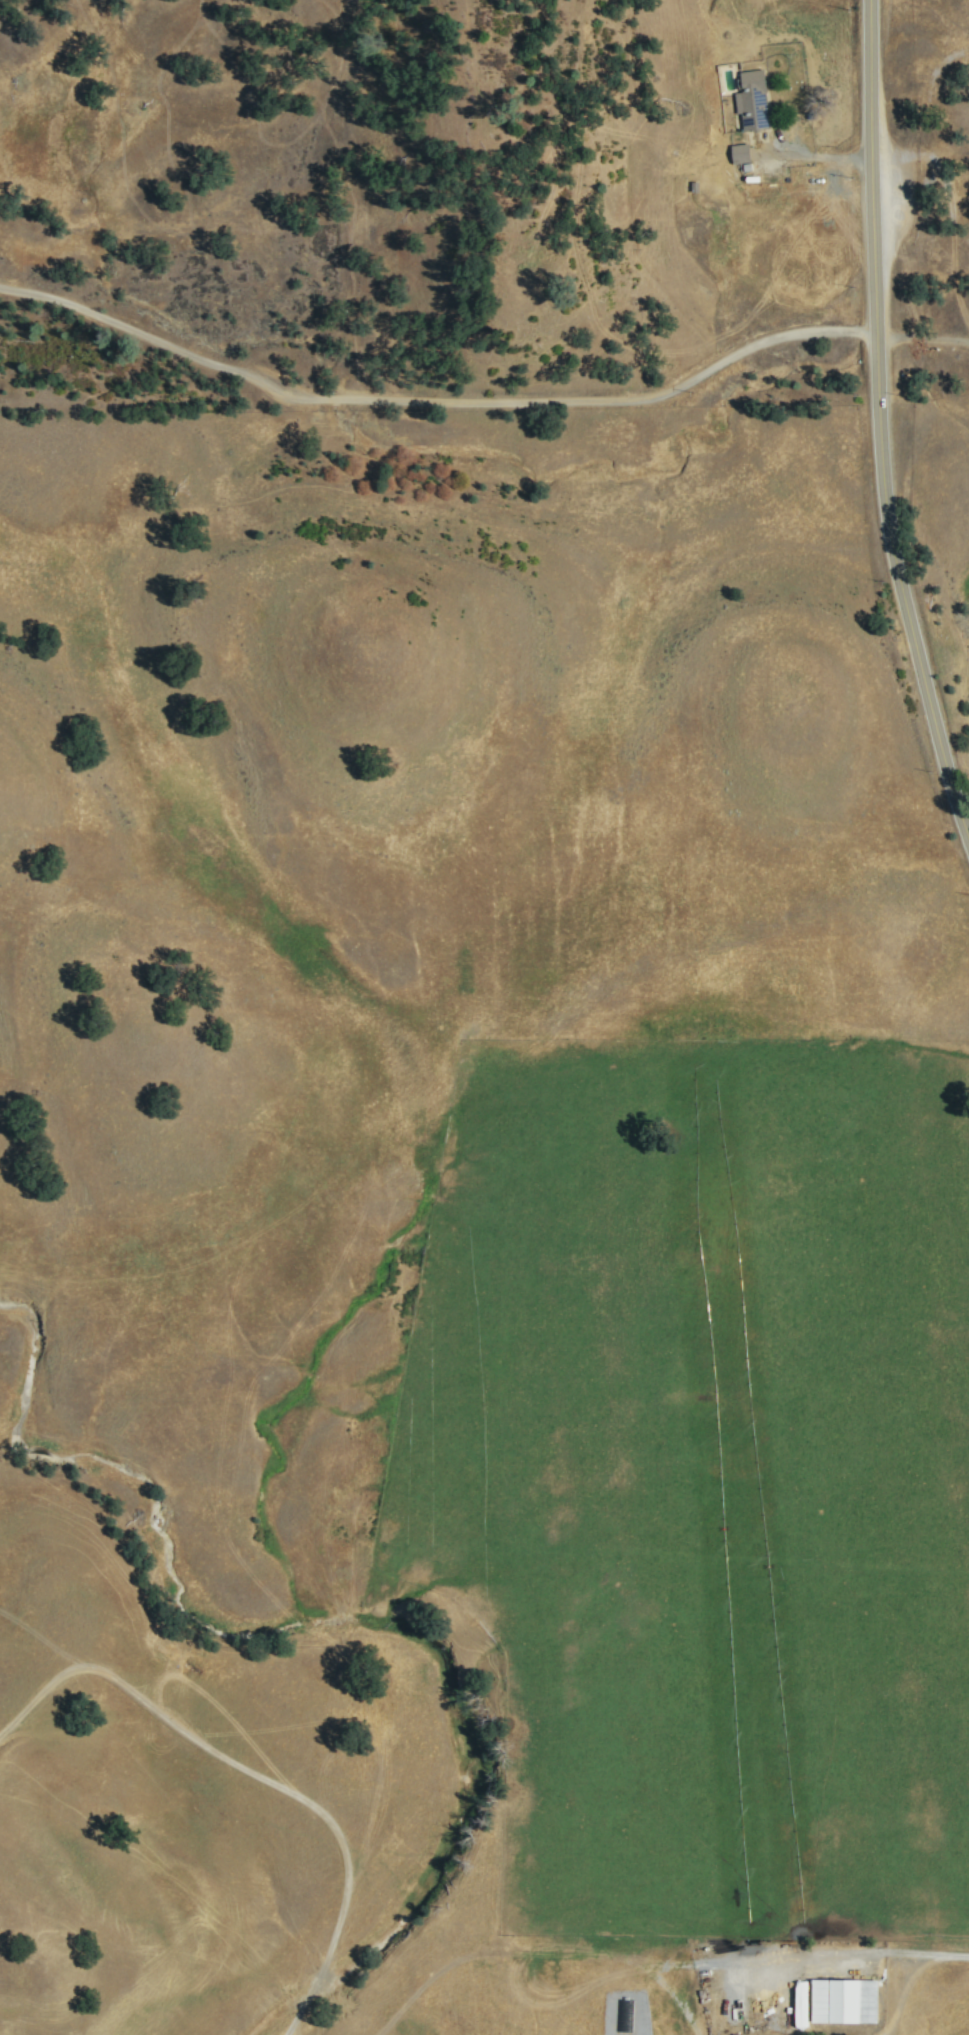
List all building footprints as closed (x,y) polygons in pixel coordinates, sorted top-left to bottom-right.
[(771,128),(766,69),(741,71),(743,91),(738,91),(741,130),(771,128)] [(733,162),(752,162),(751,143),(733,144),(733,162)] [(881,1979),(813,1978),(812,2022),(880,2022),(881,1979)]
